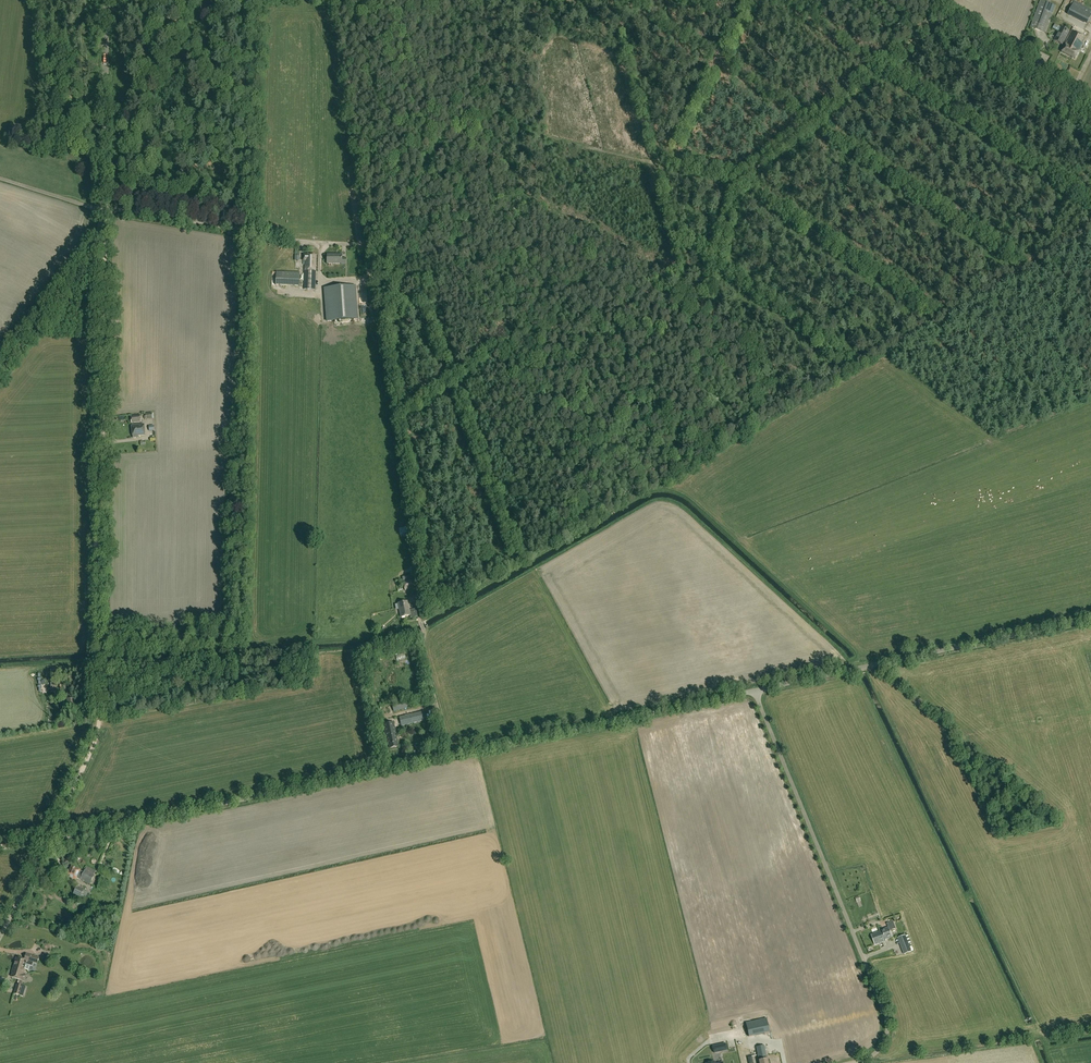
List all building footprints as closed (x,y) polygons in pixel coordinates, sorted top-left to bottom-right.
[(1041,0),(1030,27),(1035,29),(1034,33),(1039,35),(1040,31),(1045,33),(1055,6),(1041,0)] [(1063,44),(1064,45),(1066,41),(1064,40),(1069,31),(1061,27),(1054,41),(1063,45),(1063,44)] [(1068,42),(1066,41),(1064,45),(1065,45),(1062,52),(1075,59),(1079,52),(1086,38),(1073,31),(1068,42)] [(328,254),(328,264),(347,265),(347,258),(342,258),(342,255),(328,254)] [(315,290),(316,255),(303,255),(303,261),(305,261),(304,289),(315,290)] [(302,288),(302,279),(277,279),(278,288),(302,288)] [(325,288),(328,321),(357,319),(355,286),(325,288)] [(131,423),(141,423),(141,415),(131,415),(131,423)] [(146,435),(145,424),(132,425),(133,437),(138,437),(138,435),(146,435)] [(405,591),(414,590),(413,580),(403,581),(405,591)] [(401,618),(406,617),(410,616),(411,618),(417,617),(416,609),(409,611),(407,602),(398,604),(401,618)] [(59,683),(62,676),(55,673),(52,681),(59,683)] [(412,700),(389,706),(381,707),(382,714),(390,712),(399,711),(398,709),(413,706),(412,700)] [(402,726),(426,720),(424,711),(399,717),(402,726)] [(397,739),(394,723),(384,725),(387,741),(388,740),(390,749),(398,747),(396,739),(397,739)] [(83,874),(80,872),(81,870),(72,866),(70,872),(69,871),(67,876),(76,880),(77,878),(81,880),(91,885),(95,874),(85,870),(83,874)] [(85,889),(78,887),(75,894),(81,896),(85,889)] [(882,930),(882,931),(871,935),(875,945),(887,941),(886,939),(892,937),(890,931),(896,928),(893,921),(887,923),(888,928),(882,930)] [(898,938),(904,955),(912,952),(909,945),(911,944),(908,934),(906,935),(898,938)] [(38,964),(40,957),(27,954),(25,960),(17,958),(14,966),(29,970),(30,965),(33,966),(34,962),(38,964)] [(26,975),(23,974),(24,969),(28,970),(29,970),(14,966),(13,970),(14,970),(12,977),(21,980),(21,979),(24,980),(25,980),(27,976),(26,975)] [(24,986),(17,984),(14,994),(21,996),(24,986)] [(749,1037),(770,1033),(767,1019),(746,1023),(749,1037)] [(725,1044),(713,1046),(714,1053),(727,1050),(725,1044)] [(760,1062),(768,1062),(764,1046),(757,1047),(760,1062)]
